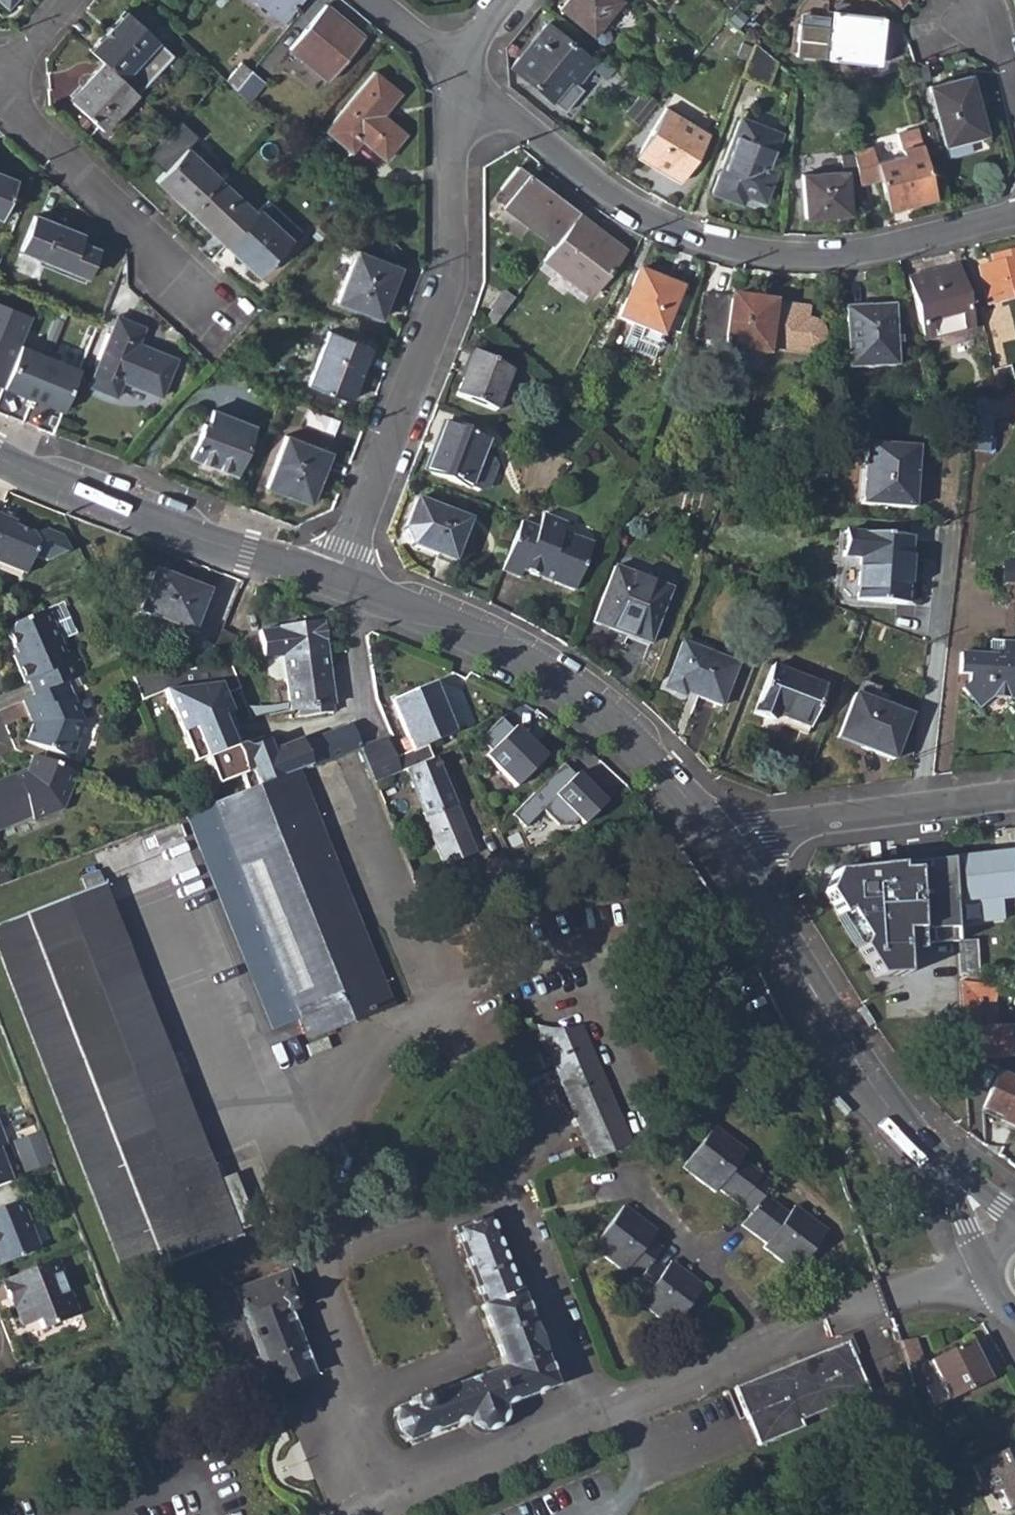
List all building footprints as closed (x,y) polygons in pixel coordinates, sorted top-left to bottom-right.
[(277,21),(294,0),(252,0),(277,21)] [(558,8),(591,34),(619,1),(617,0),(565,0),(558,8)] [(324,5),(288,49),(325,80),(362,37),(324,5)] [(122,12),(87,48),(100,60),(135,93),(169,58),(122,12)] [(830,30),(827,58),(875,63),(880,16),(832,12),(830,30)] [(576,85),(593,62),(545,23),(509,67),(561,111),(580,89),(576,85)] [(819,58),(827,58),(830,30),(816,29),(814,51),(819,58)] [(736,56),(746,60),(751,47),(740,43),(736,56)] [(765,85),(775,61),(753,43),(751,47),(746,60),(740,75),(765,85)] [(99,131),(135,93),(100,60),(65,98),(99,131)] [(238,62),(223,80),(233,90),(249,71),(238,62)] [(580,89),(582,90),(599,69),(593,62),(576,85),(580,89)] [(260,80),(249,71),(233,90),(243,100),(260,80)] [(372,71),(324,130),(350,152),(360,141),(383,159),(404,132),(383,114),(400,93),(372,71)] [(927,86),(943,145),(983,134),(967,75),(927,86)] [(664,110),(636,158),(677,182),(705,134),(664,110)] [(739,118),(711,193),(740,204),(744,195),(763,202),(775,170),(767,167),(779,134),(739,118)] [(915,130),(895,134),(901,157),(874,163),(869,147),(851,152),(857,186),(878,180),(886,211),(907,205),(906,200),(932,193),(915,130)] [(155,180),(187,209),(217,176),(185,147),(155,180)] [(501,206),(552,245),(577,213),(514,166),(498,189),(508,197),(501,206)] [(800,175),(803,218),(849,214),(846,171),(800,175)] [(0,176),(0,213),(13,182),(0,176)] [(187,209),(223,243),(253,210),(217,176),(187,209)] [(906,200),(907,205),(933,198),(932,193),(906,200)] [(290,237),(257,206),(253,210),(223,243),(256,273),(290,237)] [(594,227),(577,213),(552,245),(541,261),(587,295),(619,253),(590,231),(594,227)] [(31,215),(18,251),(83,277),(96,246),(77,239),(78,232),(31,215)] [(623,248),(594,227),(590,231),(619,253),(623,248)] [(356,250),(336,301),(378,318),(399,267),(356,250)] [(986,306),(1014,298),(1014,250),(987,258),(989,265),(976,268),(986,306)] [(906,279),(922,341),(971,328),(955,266),(906,279)] [(680,289),(637,271),(616,319),(660,337),(663,330),(677,335),(688,299),(677,295),(680,289)] [(487,309),(497,318),(512,299),(501,290),(487,309)] [(702,295),(697,339),(724,343),(724,350),(765,354),(766,349),(800,353),(805,353),(810,352),(815,350),(818,346),(820,343),(821,338),(821,334),(820,329),(817,325),(814,322),(810,320),(805,319),(805,307),(772,303),(772,301),(730,296),(729,298),(702,295)] [(61,408),(79,365),(19,341),(30,313),(0,301),(0,384),(61,408)] [(843,309),(846,369),(893,366),(890,308),(843,309)] [(117,397),(123,382),(161,397),(177,358),(139,343),(145,326),(117,315),(88,386),(117,397)] [(1014,337),(1014,327),(990,332),(992,341),(1014,337)] [(660,337),(643,330),(639,340),(656,348),(660,337)] [(329,331),(307,384),(348,400),(369,347),(329,331)] [(471,352),(455,396),(494,411),(509,370),(471,352)] [(203,421),(189,457),(236,475),(255,425),(212,409),(207,422),(203,421)] [(444,425),(426,470),(469,487),(481,455),(486,442),(444,425)] [(286,435),(267,485),(309,501),(328,451),(286,435)] [(866,445),(861,504),(910,508),(916,448),(866,445)] [(469,487),(476,490),(487,486),(495,467),(491,459),(481,455),(469,487)] [(468,520),(415,500),(404,529),(412,547),(452,562),(468,520)] [(6,509),(21,514),(23,509),(9,503),(6,509)] [(21,514),(6,509),(0,506),(0,554),(32,567),(40,549),(54,555),(71,542),(66,527),(50,520),(38,526),(19,519),(21,514)] [(536,530),(517,522),(499,570),(518,577),(520,569),(572,589),(588,548),(560,538),(564,527),(540,518),(536,530)] [(857,559),(855,601),(904,604),(907,538),(842,533),(841,558),(857,559)] [(612,568),(591,623),(647,644),(668,590),(612,568)] [(152,572),(135,614),(189,635),(206,593),(152,572)] [(28,683),(35,699),(68,685),(82,679),(76,663),(66,667),(62,659),(44,614),(14,627),(9,637),(17,656),(13,657),(25,683),(28,683)] [(321,625),(256,632),(259,662),(266,661),(282,659),(324,654),(321,625)] [(235,638),(219,631),(208,657),(223,664),(235,638)] [(985,639),(984,654),(955,652),(954,673),(961,673),(960,681),(952,687),(969,707),(983,696),(987,690),(1002,691),(1001,698),(1014,698),(1014,641),(985,639)] [(736,664),(681,642),(666,680),(666,684),(666,687),(668,690),(670,692),(672,693),(675,693),(677,692),(680,691),(681,688),(682,686),(696,691),(695,696),(720,705),(736,664)] [(76,663),(82,679),(87,677),(77,653),(62,659),(66,667),(76,663)] [(331,713),(324,654),(282,659),(284,679),(289,711),(298,711),(299,718),(331,713)] [(268,677),(274,681),(284,679),(282,659),(266,661),(268,677)] [(771,665),(752,714),(804,733),(823,686),(771,665)] [(193,725),(206,758),(243,744),(230,711),(236,708),(225,681),(168,689),(183,729),(193,725)] [(73,697),(68,685),(35,699),(23,703),(32,724),(24,741),(68,759),(77,740),(71,737),(78,723),(92,717),(82,694),(73,697)] [(430,685),(390,702),(411,753),(424,747),(452,736),(430,685)] [(852,695),(835,739),(890,761),(908,717),(852,695)] [(483,758),(513,789),(543,760),(513,729),(510,732),(499,720),(477,741),(488,753),(483,758)] [(248,792),(294,774),(359,750),(349,727),(301,744),(299,739),(270,750),(266,741),(251,747),(249,742),(243,744),(206,758),(216,785),(242,776),(248,792)] [(430,761),(424,747),(411,753),(392,761),(383,740),(359,750),(373,785),(402,772),(430,761)] [(33,759),(29,769),(25,780),(20,781),(17,774),(1,781),(17,820),(34,813),(36,818),(64,806),(77,775),(33,759)] [(472,858),(433,760),(430,761),(402,772),(428,842),(432,850),(437,857),(443,863),(472,858)] [(584,826),(605,804),(582,781),(577,787),(571,781),(574,778),(574,777),(562,766),(512,818),(525,830),(543,812),(560,828),(571,828),(579,820),(584,826)] [(17,774),(20,781),(25,780),(29,769),(17,774)] [(388,1007),(294,774),(248,792),(183,816),(270,1030),(298,1019),(306,1040),(388,1007)] [(574,777),(574,778),(571,781),(577,787),(582,781),(575,776),(574,777)] [(17,820),(1,781),(0,781),(0,827),(17,820)] [(955,858),(960,903),(977,901),(979,922),(1001,919),(999,898),(1014,896),(1008,851),(955,858)] [(954,928),(949,859),(831,874),(822,894),(837,917),(843,913),(862,942),(857,949),(875,977),(903,975),(901,945),(900,932),(954,928)] [(124,1282),(237,1238),(100,885),(0,924),(0,965),(124,1282)] [(955,941),(954,928),(900,932),(901,945),(955,941)] [(974,940),(955,941),(957,983),(978,985),(974,940)] [(979,1059),(1014,1057),(1014,1026),(977,1028),(975,1001),(994,1003),(996,987),(978,985),(957,983),(964,1074),(980,1073),(979,1059)] [(866,1005),(859,1009),(869,1026),(876,1022),(866,1005)] [(589,1159),(627,1144),(577,1031),(565,1032),(556,1033),(547,1032),(537,1030),(589,1159)] [(982,1109),(1000,1116),(998,1120),(1014,1127),(1014,1081),(997,1073),(982,1109)] [(838,1094),(832,1100),(846,1115),(852,1109),(838,1094)] [(14,1131),(24,1170),(47,1164),(38,1126),(14,1131)] [(13,1180),(0,1147),(7,1145),(0,1128),(0,1185),(13,1180)] [(770,1185),(738,1161),(726,1152),(732,1143),(712,1128),(680,1171),(712,1194),(715,1192),(747,1216),(738,1228),(762,1246),(760,1249),(792,1273),(823,1231),(804,1217),(797,1225),(785,1215),(761,1197),(770,1185)] [(726,1152),(738,1161),(744,1152),(732,1143),(726,1152)] [(40,1250),(21,1200),(0,1208),(0,1265),(40,1250)] [(785,1215),(797,1225),(804,1217),(791,1207),(785,1215)] [(660,1249),(648,1239),(635,1230),(640,1222),(621,1208),(589,1249),(622,1274),(624,1271),(636,1280),(628,1292),(639,1301),(636,1305),(668,1329),(701,1286),(681,1272),(675,1280),(662,1270),(651,1261),(660,1249)] [(393,1433),(402,1442),(464,1419),(467,1424),(477,1430),(489,1430),(499,1423),(503,1412),(502,1405),(553,1386),(517,1292),(515,1292),(485,1214),(450,1228),(480,1305),(478,1306),(503,1368),(424,1396),(421,1394),(415,1393),(409,1396),(407,1402),(391,1409),(390,1421),(393,1433)] [(635,1230),(648,1239),(653,1231),(640,1222),(635,1230)] [(55,1260),(0,1281),(0,1286),(6,1299),(11,1296),(15,1304),(11,1306),(19,1327),(35,1321),(38,1330),(76,1316),(55,1260)] [(662,1270),(675,1280),(681,1272),(669,1263),(662,1270)] [(224,1368),(238,1362),(253,1356),(267,1390),(308,1375),(285,1315),(292,1312),(296,1303),(284,1272),(198,1306),(224,1368)] [(837,1346),(843,1359),(850,1357),(855,1355),(847,1336),(835,1340),(837,1346)] [(913,1340),(898,1343),(905,1366),(920,1362),(913,1340)] [(926,1364),(936,1383),(946,1401),(986,1381),(966,1344),(926,1364)] [(732,1388),(755,1447),(799,1430),(797,1422),(866,1395),(850,1357),(843,1359),(837,1346),(732,1388)] [(248,1388),(263,1392),(267,1390),(253,1356),(238,1362),(248,1388)] [(924,1389),(933,1409),(946,1401),(936,1383),(924,1389)] [(982,1482),(989,1479),(995,1493),(1004,1510),(1014,1505),(1014,1446),(967,1468),(975,1485),(982,1482)] [(982,1482),(989,1496),(995,1493),(989,1479),(982,1482)]
